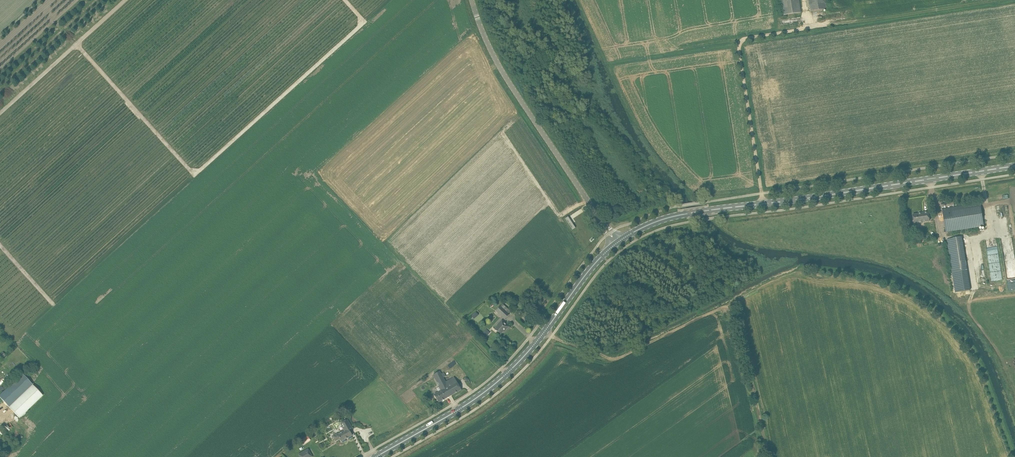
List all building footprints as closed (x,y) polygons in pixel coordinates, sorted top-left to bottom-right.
[(799,0),(782,0),(784,15),(801,12),(799,0)] [(825,4),(825,0),(809,0),(810,11),(826,9),(825,4)] [(983,221),(981,208),(980,203),(942,209),(946,232),(984,226),(983,221)] [(930,221),(929,216),(928,211),(919,213),(913,214),(914,224),(923,223),(922,222),(930,221)] [(569,219),(566,221),(572,233),(576,231),(569,219)] [(951,272),(967,270),(962,237),(946,239),(951,272)] [(505,319),(509,314),(500,306),(496,310),(505,319)] [(509,327),(505,323),(502,320),(499,323),(500,324),(495,329),(500,334),(505,329),(506,330),(509,327)] [(461,390),(459,385),(454,377),(446,382),(443,377),(446,376),(444,372),(441,374),(440,371),(433,375),(442,390),(434,394),(439,402),(461,390)] [(0,395),(0,398),(9,407),(18,398),(32,385),(22,374),(0,395)] [(18,398),(9,407),(19,418),(43,395),(32,385),(18,398)] [(337,434),(333,436),(335,441),(340,438),(342,441),(346,439),(348,437),(348,438),(352,436),(350,431),(349,431),(353,429),(350,425),(347,420),(340,423),(344,431),(338,435),(337,434)] [(298,454),(300,456),(313,456),(308,449),(298,454)]
